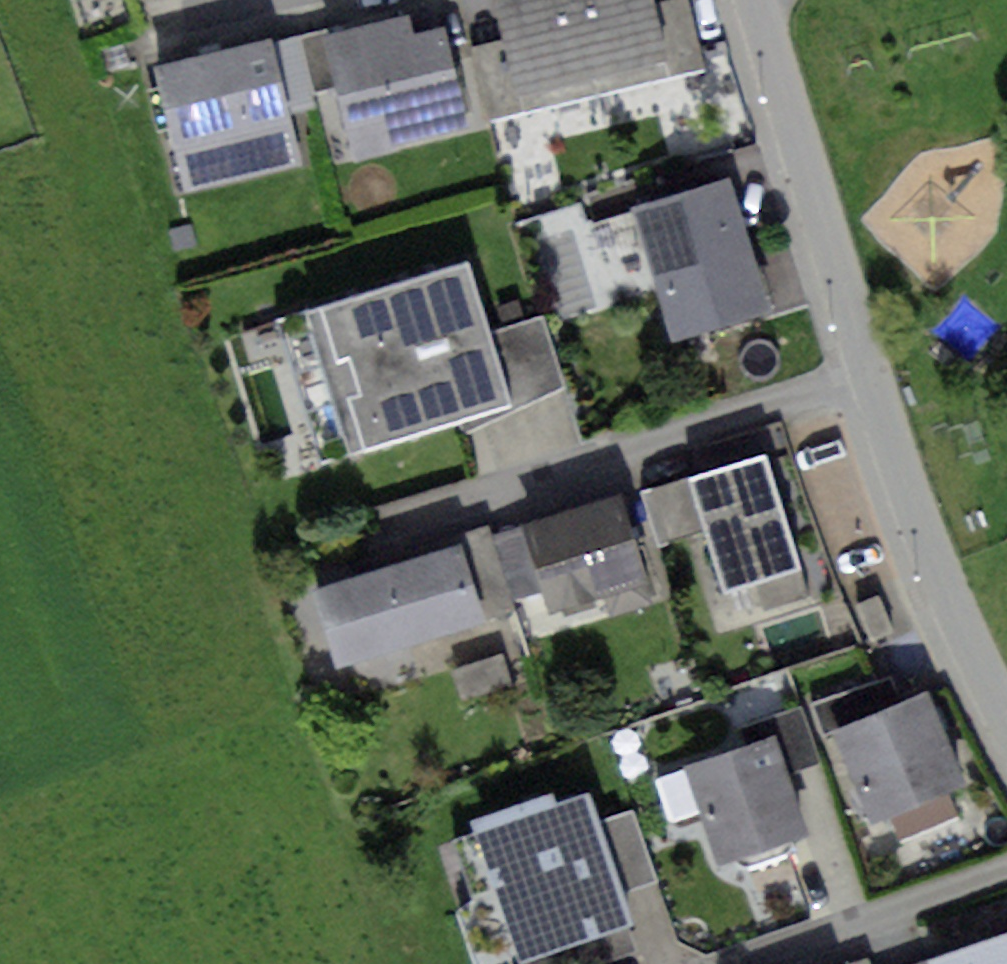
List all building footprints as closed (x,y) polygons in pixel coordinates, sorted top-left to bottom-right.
[(575,0),(494,0),(504,42),(517,94),(593,76),(575,0)] [(593,76),(667,57),(654,1),(653,0),(575,0),(593,76)] [(654,1),(667,57),(672,76),(704,68),(688,0),(659,0),(654,1)] [(407,15),(321,35),(334,87),(350,160),(471,133),(446,24),(411,32),(407,15)] [(334,87),(321,35),(320,28),(298,34),(312,92),(334,87)] [(312,92),(298,34),(269,40),(286,114),(315,107),(312,92)] [(269,40),(157,67),(187,195),(299,169),(286,114),(269,40)] [(517,94),(504,42),(474,50),(491,120),(521,113),(517,94)] [(729,182),(631,212),(671,342),(769,312),(729,182)] [(465,262),(305,310),(348,453),(508,405),(487,334),(465,262)] [(543,317),(487,334),(508,405),(510,413),(566,386),(543,317)] [(764,456),(691,476),(707,533),(723,590),(795,569),(764,456)] [(707,533),(691,476),(642,491),(658,547),(707,533)] [(620,494),(520,523),(541,593),(546,613),(606,595),(612,614),(652,603),(620,494)] [(541,593),(520,523),(495,531),(515,601),(541,593)] [(459,535),(461,543),(483,618),(513,609),(489,526),(459,535)] [(461,543),(311,586),(335,670),(486,627),(483,618),(461,543)] [(877,596),(855,604),(869,640),(891,632),(877,596)] [(502,655),(452,669),(461,702),(511,688),(502,655)] [(831,733),(901,703),(888,674),(812,707),(825,736),(831,733)] [(901,703),(831,733),(870,824),(891,815),(901,839),(955,816),(945,791),(967,782),(928,692),(901,703)] [(801,706),(771,716),(776,736),(788,771),(820,760),(801,706)] [(776,736),(685,767),(717,862),(809,831),(788,771),(776,736)] [(551,792),(468,819),(516,963),(635,925),(624,893),(601,822),(591,790),(554,802),(551,792)] [(634,811),(601,822),(624,893),(657,882),(634,811)] [(928,959),(930,963),(1006,963),(1006,933),(928,959)] [(869,955),(839,963),(872,963),(869,955)]
